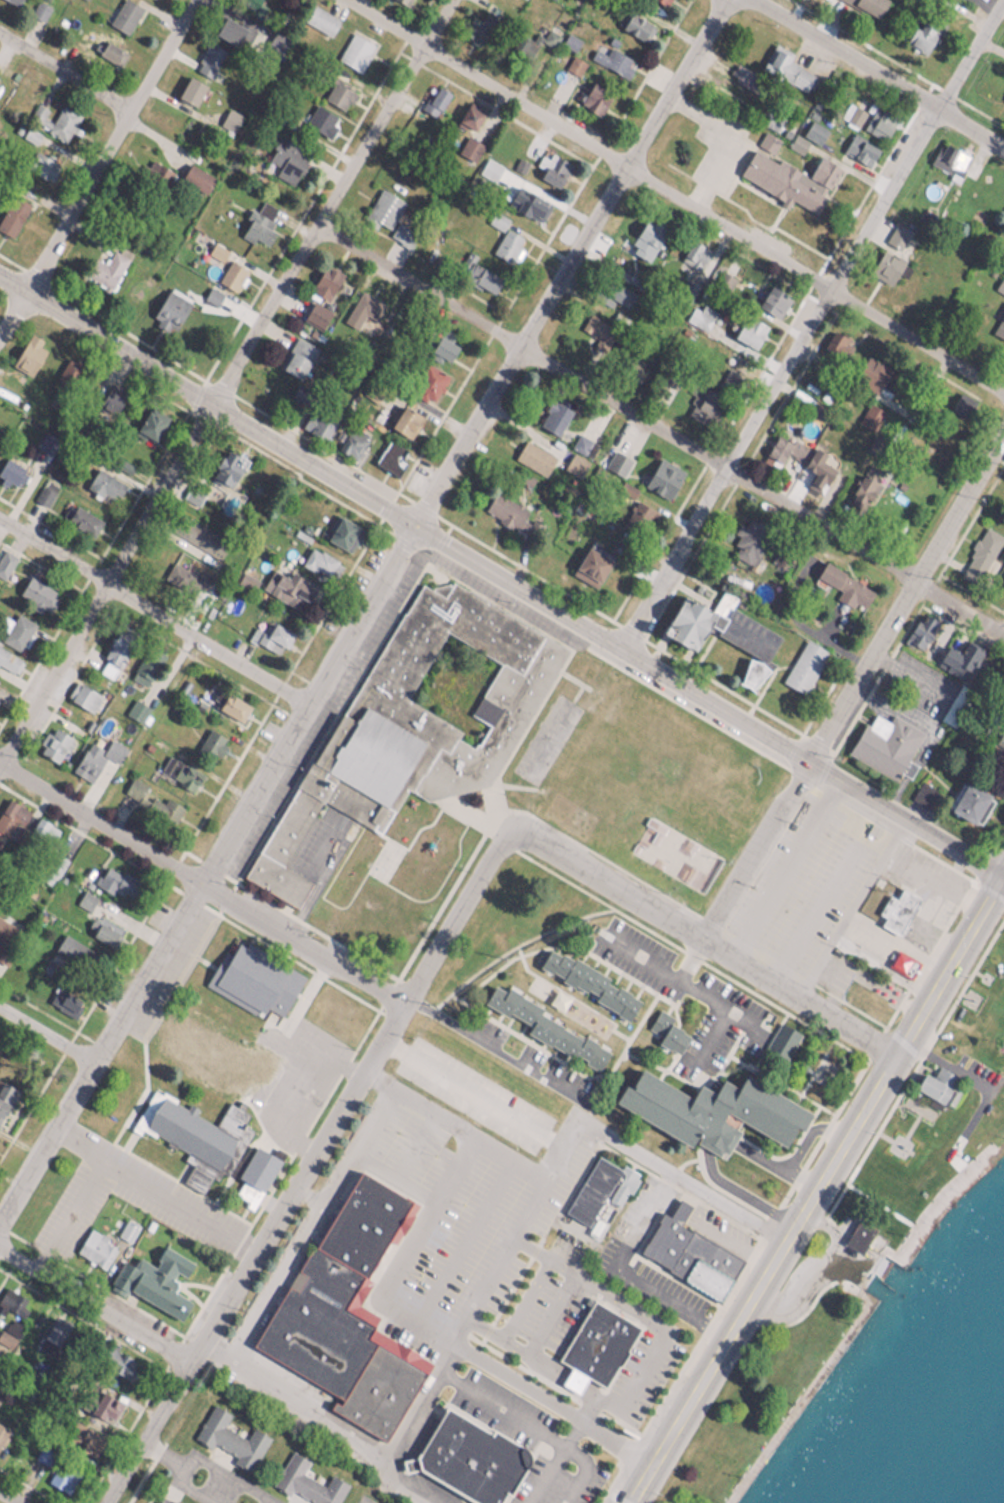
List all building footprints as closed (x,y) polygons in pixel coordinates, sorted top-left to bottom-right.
[(135,0),(117,0),(107,18),(125,28),(139,2),(135,0)] [(327,30),(337,14),(313,0),(310,0),(301,15),(327,30)] [(875,12),(880,0),(846,0),(875,12)] [(619,20),(637,35),(647,22),(629,7),(619,20)] [(242,23),(221,11),(210,30),(231,41),(242,23)] [(461,19),(463,36),(479,34),(477,17),(461,19)] [(903,39),(921,46),(926,34),(908,27),(903,39)] [(589,53),(620,69),(628,52),(609,42),(605,50),(593,45),(589,53)] [(759,66),(805,87),(815,66),(768,45),(759,66)] [(584,58),(571,50),(563,64),(576,71),(584,58)] [(174,93),(193,102),(203,79),(185,71),(174,93)] [(352,85),(331,74),(320,95),(341,106),(352,85)] [(597,111),(608,83),(588,76),(577,104),(597,111)] [(434,112),(447,88),(434,80),(421,105),(434,112)] [(481,105),(465,95),(453,117),(468,126),(481,105)] [(840,112),(856,121),(863,107),(847,98),(840,112)] [(335,111),(312,100),(303,118),(326,129),(335,111)] [(236,105),(220,106),(221,126),(237,125),(236,105)] [(888,128),(890,108),(874,106),(871,126),(888,128)] [(799,128),(815,140),(825,126),(809,114),(799,128)] [(876,143),(851,128),(840,146),(866,161),(876,143)] [(472,155),(479,138),(464,132),(457,150),(472,155)] [(929,157),(958,170),(967,149),(938,136),(929,157)] [(838,161),(816,150),(805,170),(751,142),(733,174),(786,202),(789,196),(812,209),(838,161)] [(539,163),(536,173),(558,181),(567,155),(540,146),(535,161),(539,163)] [(212,172),(186,157),(177,173),(203,187),(212,172)] [(404,198),(379,183),(361,213),(387,227),(404,198)] [(12,191),(0,212),(0,227),(9,232),(28,200),(12,191)] [(245,234),(270,231),(267,206),(242,209),(245,234)] [(659,225),(643,214),(633,230),(649,240),(659,225)] [(523,233),(504,223),(490,247),(508,258),(523,233)] [(128,246),(112,240),(104,259),(88,252),(80,271),(112,284),(128,246)] [(865,266),(886,279),(899,259),(879,245),(865,266)] [(459,273),(489,288),(498,271),(468,256),(459,273)] [(325,295),(339,268),(321,260),(308,287),(325,295)] [(625,286),(607,276),(596,294),(615,305),(625,286)] [(777,313),(787,291),(764,281),(754,303),(777,313)] [(750,346),(764,322),(741,308),(727,333),(750,346)] [(994,318),(994,333),(1003,333),(1003,318),(994,318)] [(12,356),(23,363),(27,356),(33,359),(44,341),(27,331),(12,356)] [(429,344),(445,354),(452,342),(435,332),(429,344)] [(280,364),(298,373),(307,356),(288,347),(280,364)] [(643,364),(625,355),(619,368),(637,376),(643,364)] [(888,387),(877,380),(871,390),(882,396),(888,387)] [(554,430),(567,405),(549,395),(536,420),(554,430)] [(132,426),(149,437),(162,418),(145,406),(132,426)] [(302,423),(319,435),(331,417),(314,406),(302,423)] [(352,452),(361,430),(347,424),(338,445),(352,452)] [(512,452),(542,470),(553,452),(523,434),(512,452)] [(402,442),(383,436),(376,461),(395,467),(402,442)] [(244,456),(225,444),(208,471),(226,483),(244,456)] [(585,458),(573,447),(562,459),(575,470),(585,458)] [(806,469),(801,476),(815,487),(831,466),(810,449),(799,463),(806,469)] [(665,494),(682,465),(657,451),(640,480),(665,494)] [(799,459),(788,451),(770,479),(781,487),(799,459)] [(24,465),(5,452),(0,459),(0,472),(13,481),(24,465)] [(120,476),(94,463),(83,483),(110,496),(120,476)] [(355,522),(336,511),(323,534),(342,544),(355,522)] [(987,526),(1003,537),(1003,541),(976,586),(959,576),(970,557),(968,556),(972,549),(969,547),(976,537),(978,539),(987,526)] [(607,554),(582,541),(568,569),(593,582),(607,554)] [(3,545),(0,550),(0,564),(5,567),(13,551),(3,545)] [(833,594),(860,607),(871,583),(819,558),(811,574),(837,586),(833,594)] [(269,577),(301,599),(313,582),(288,565),(284,572),(276,567),(269,577)] [(996,576),(1003,565),(1003,587),(1000,584),(1003,580),(996,576)] [(422,581),(413,597),(449,618),(466,588),(437,571),(429,585),(422,581)] [(41,586),(33,572),(17,581),(26,595),(41,586)] [(663,620),(670,623),(664,637),(689,648),(701,618),(707,620),(712,608),(674,592),(663,620)] [(34,619),(17,608),(1,633),(18,644),(34,619)] [(255,624),(249,635),(276,650),(289,628),(268,616),(261,628),(255,624)] [(390,645),(422,651),(425,637),(401,632),(404,619),(388,616),(382,646),(390,647),(390,645)] [(564,641),(527,624),(521,637),(515,634),(509,648),(503,645),(498,656),(492,653),(474,693),(488,700),(484,708),(525,727),(564,641)] [(978,645),(962,637),(951,658),(966,666),(978,645)] [(0,643),(0,663),(14,669),(21,654),(0,643)] [(97,691),(75,677),(65,693),(88,707),(97,691)] [(248,701),(223,687),(214,703),(238,717),(248,701)] [(890,773),(894,766),(899,769),(921,726),(889,709),(886,716),(867,706),(845,750),(890,773)] [(69,744),(57,722),(34,734),(46,756),(69,744)] [(196,740),(213,752),(225,735),(209,723),(196,740)] [(123,741),(108,735),(104,744),(84,736),(70,768),(89,776),(101,750),(116,757),(123,741)] [(136,794),(143,780),(129,773),(122,788),(136,794)] [(946,806),(972,818),(985,789),(959,777),(946,806)] [(144,805),(176,814),(180,800),(149,791),(144,805)] [(26,804),(5,794),(0,803),(0,830),(10,835),(26,804)] [(121,892),(130,874),(104,861),(95,879),(121,892)] [(913,889),(895,884),(893,891),(883,888),(875,916),(903,924),(913,889)] [(637,990),(545,942),(534,963),(626,1011),(637,990)] [(584,1055),(593,1038),(535,1009),(539,1002),(491,978),(479,1001),(584,1055)] [(655,1032),(670,1046),(683,1033),(669,1018),(655,1032)] [(784,1047),(782,1042),(793,1038),(789,1024),(764,1032),(771,1052),(784,1047)] [(953,1069),(934,1061),(929,1073),(917,1067),(909,1086),(940,1099),(953,1069)] [(784,1142),(802,1105),(770,1089),(773,1082),(741,1066),(732,1083),(715,1074),(709,1087),(692,1079),(686,1091),(631,1063),(611,1101),(686,1139),(688,1135),(722,1153),(739,1120),(784,1142)] [(13,1083),(0,1078),(0,1113),(13,1083)] [(276,1155),(250,1141),(226,1185),(252,1199),(276,1155)] [(601,1194),(616,1160),(593,1150),(578,1183),(601,1194)] [(839,1234),(854,1210),(871,1221),(856,1245),(839,1234)] [(101,1266),(117,1242),(89,1222),(73,1246),(101,1266)] [(638,1247),(665,1261),(680,1231),(666,1223),(662,1230),(650,1223),(638,1247)] [(187,1295),(169,1286),(174,1274),(134,1254),(131,1260),(120,1255),(107,1282),(177,1316),(187,1295)] [(339,1304),(369,1321),(374,1311),(354,1300),(367,1276),(357,1271),(339,1304)] [(124,1375),(133,1356),(104,1341),(94,1360),(124,1375)] [(119,1398),(98,1386),(86,1408),(107,1420),(119,1398)] [(228,1408),(210,1399),(193,1433),(252,1462),(267,1431),(250,1423),(244,1434),(221,1422),(228,1408)] [(410,1462),(471,1490),(474,1483),(481,1486),(505,1436),(438,1404),(410,1462)] [(72,1427),(76,1446),(92,1443),(88,1424),(72,1427)] [(346,1479),(328,1469),(322,1480),(299,1467),(306,1455),(289,1446),(270,1480),(312,1502),(333,1502),(346,1479)] [(160,1491),(155,1491),(149,1502),(184,1502),(160,1491)]
